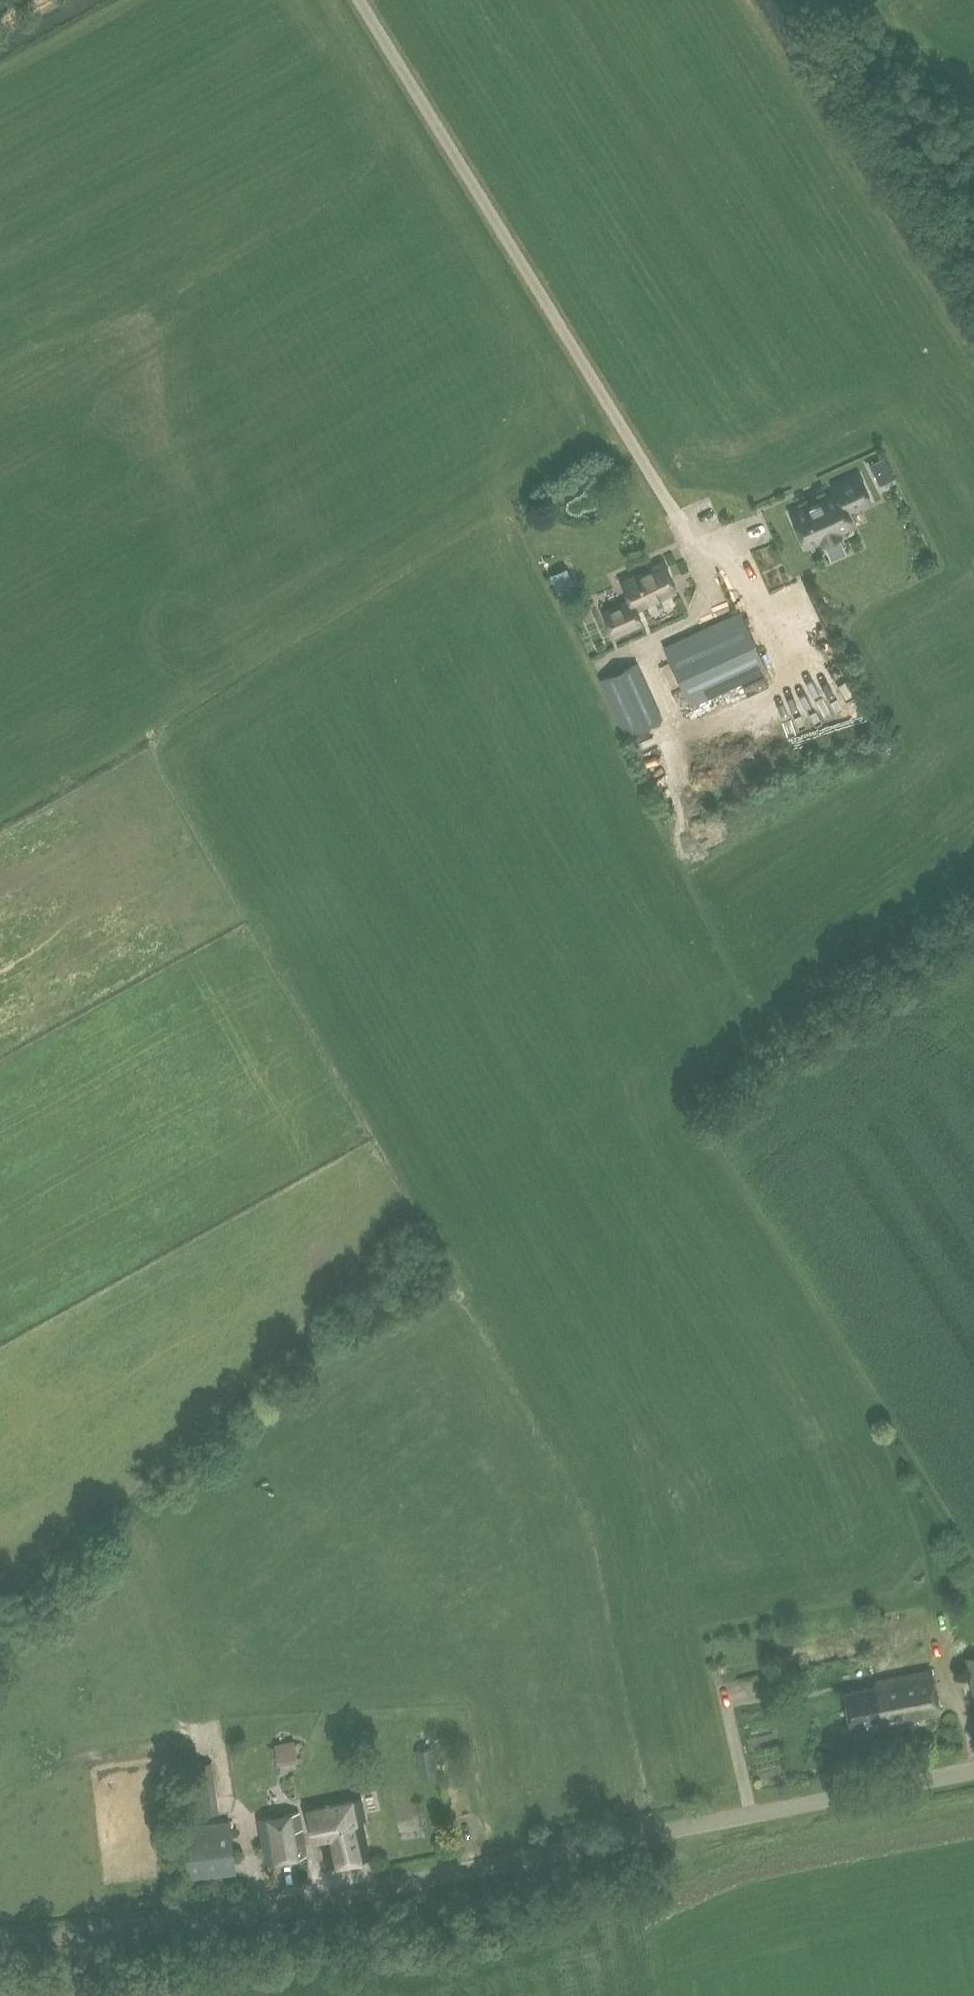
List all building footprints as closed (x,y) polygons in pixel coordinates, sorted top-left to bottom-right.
[(853,527),(847,513),(871,503),(860,479),(835,490),(837,496),(792,515),(806,547),(821,541),(823,546),(839,539),(837,534),(853,527)] [(621,583),(629,601),(603,613),(613,635),(640,623),(635,610),(675,591),(663,564),(621,583)] [(691,707),(767,673),(740,613),(664,647),(691,707)] [(599,679),(624,735),(661,719),(635,663),(599,679)] [(880,1724),(937,1713),(929,1669),(872,1680),(873,1685),(841,1692),(847,1725),(879,1719),(880,1724)] [(752,1697),(775,1691),(771,1678),(748,1685),(752,1697)] [(292,1729),(273,1746),(287,1761),(305,1743),(292,1729)] [(436,1774),(431,1746),(417,1749),(422,1776),(436,1774)] [(219,1811),(209,1761),(189,1765),(199,1815),(219,1811)] [(320,1837),(326,1867),(370,1857),(362,1819),(365,1819),(361,1797),(307,1808),(314,1838),(320,1837)] [(256,1818),(263,1863),(305,1856),(298,1812),(256,1818)] [(188,1877),(235,1871),(229,1820),(181,1826),(188,1877)] [(581,1882),(580,1875),(570,1877),(571,1884),(581,1882)]
